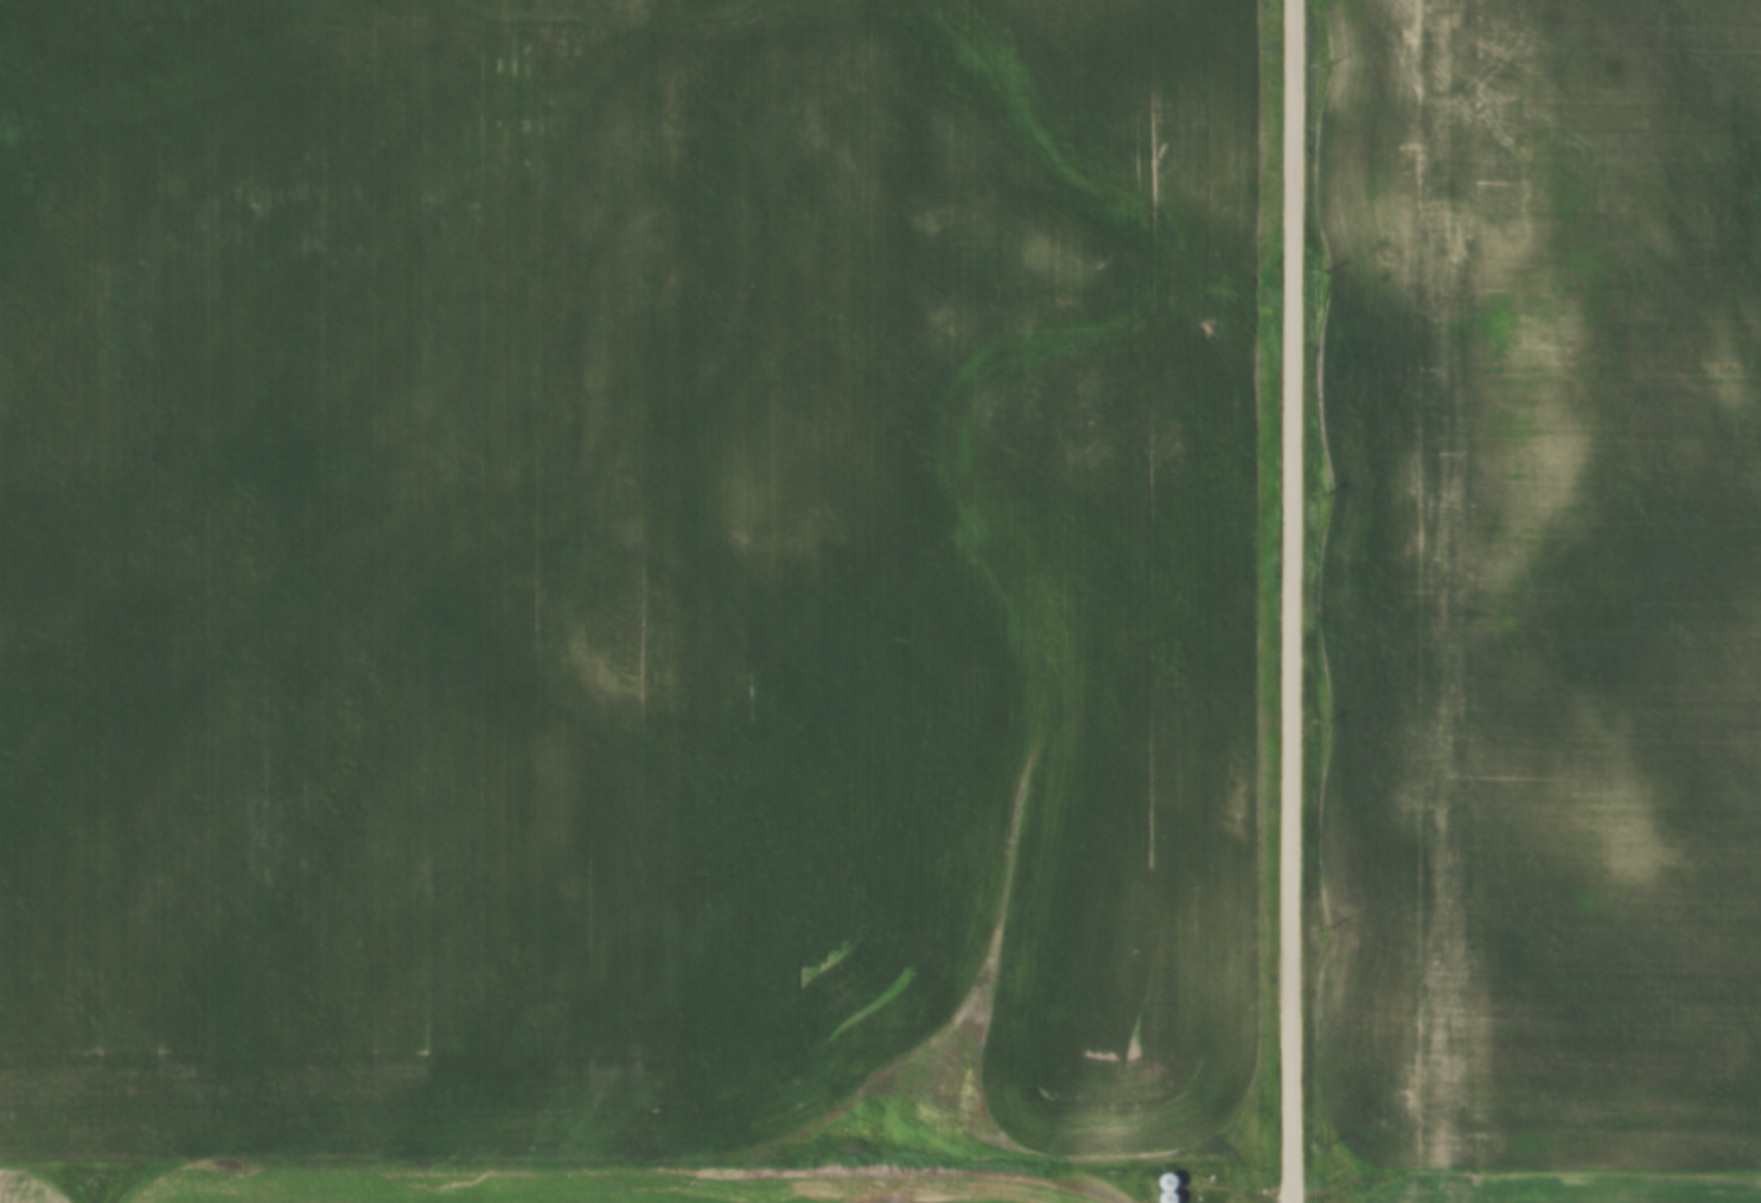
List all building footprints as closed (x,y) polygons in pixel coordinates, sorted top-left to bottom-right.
[(1168,1182),(1172,1180),(1175,1177),(1176,1172),(1175,1169),(1172,1165),(1168,1164),(1163,1165),(1161,1169),(1160,1172),(1161,1177),(1163,1180),(1168,1182)] [(1168,1199),(1172,1198),(1175,1195),(1176,1191),(1175,1186),(1172,1183),(1168,1182),(1163,1183),(1161,1186),(1160,1191),(1161,1195),(1163,1198),(1168,1199)]
